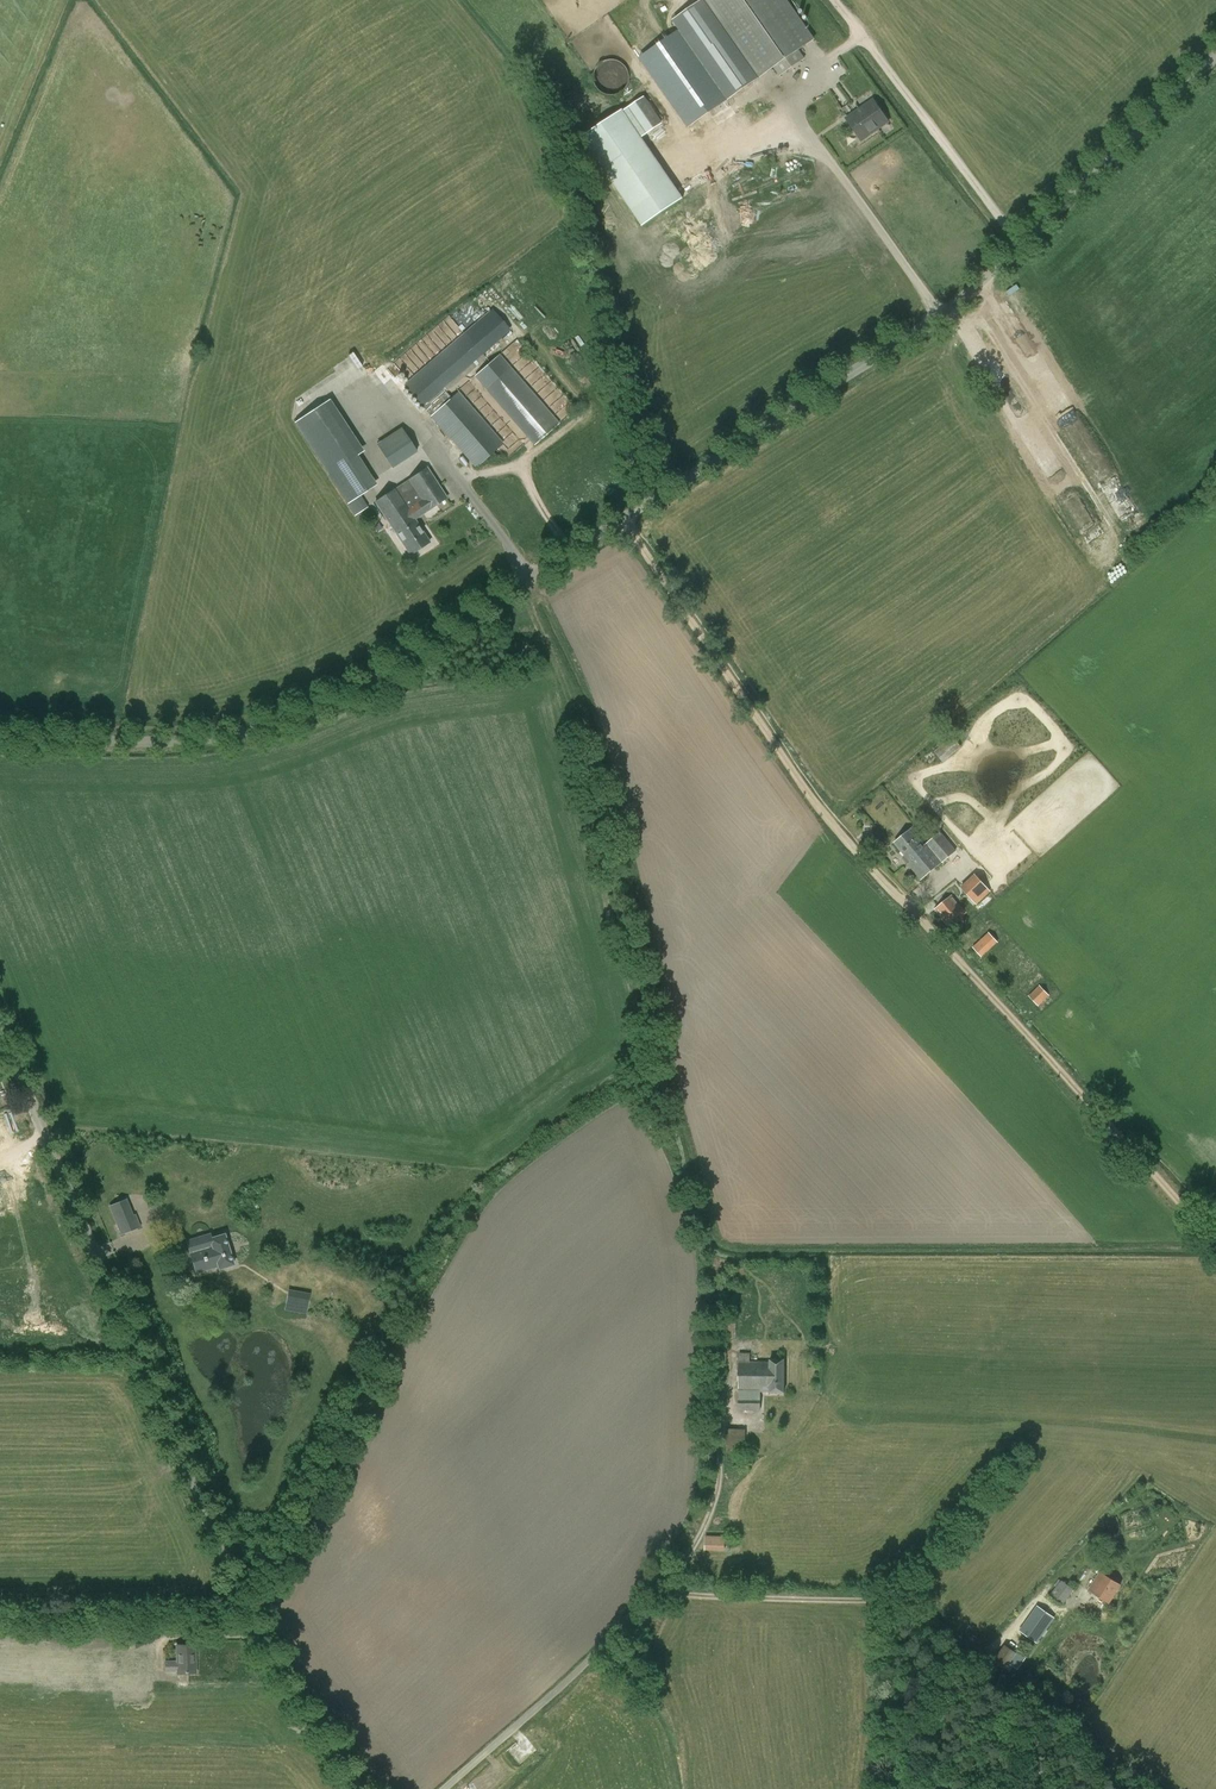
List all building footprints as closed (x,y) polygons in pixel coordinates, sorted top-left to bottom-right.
[(673,20),(700,58),(728,99),(774,66),(780,75),(805,58),(798,49),(814,38),(803,24),(791,6),(787,0),(702,0),(673,20)] [(828,56),(830,61),(841,56),(838,51),(828,56)] [(700,58),(660,86),(692,132),(713,119),(717,125),(736,113),(731,106),(733,104),(728,99),(700,58)] [(596,69),(595,71),(594,73),(594,75),(594,76),(594,78),(594,80),(595,82),(595,84),(596,85),(598,87),(599,89),(600,90),(601,91),(603,92),(605,93),(606,93),(608,94),(610,94),(612,94),(615,94),(616,94),(618,93),(619,93),(622,91),(623,91),(624,89),(626,88),(627,86),(627,84),(628,83),(629,82),(629,80),(629,78),(629,77),(629,75),(629,73),(629,72),(628,71),(627,69),(627,68),(626,66),(625,66),(624,64),(623,63),(621,62),(619,61),(618,60),(616,60),(615,59),(613,59),(612,59),(611,59),(609,59),(607,60),(606,60),(604,61),(602,62),(600,63),(600,64),(598,65),(597,67),(597,68),(596,69)] [(644,97),(623,111),(641,138),(663,123),(644,97)] [(874,100),(847,119),(861,140),(889,122),(874,100)] [(675,190),(617,103),(577,130),(635,218),(675,190)] [(479,413),(478,414),(459,393),(452,398),(447,392),(486,358),(465,333),(404,385),(426,410),(431,416),(450,439),(451,438),(472,464),(501,438),(479,413)] [(514,362),(527,349),(518,340),(505,353),(514,362)] [(560,424),(511,368),(487,389),(536,445),(560,424)] [(367,508),(359,496),(376,485),(322,404),(294,423),(358,520),(364,516),(362,512),(367,508)] [(401,428),(378,444),(394,469),(418,453),(401,428)] [(427,467),(375,502),(411,555),(430,542),(415,519),(447,498),(427,467)] [(1133,531),(1144,522),(1139,516),(1128,524),(1133,531)] [(951,736),(934,750),(944,762),(961,747),(951,736)] [(903,857),(921,880),(956,851),(941,832),(925,845),(912,829),(894,843),(905,856),(903,857)] [(961,887),(977,904),(991,892),(975,874),(961,887)] [(948,895),(933,909),(948,924),(962,910),(948,895)] [(973,948),(982,958),(999,943),(989,933),(973,948)] [(1040,985),(1029,995),(1039,1006),(1050,995),(1040,985)] [(124,1209),(109,1216),(115,1230),(130,1224),(124,1209)] [(210,1234),(187,1241),(196,1271),(218,1265),(219,1267),(219,1268),(221,1268),(220,1267),(232,1264),(233,1264),(233,1262),(229,1251),(230,1251),(228,1247),(225,1235),(224,1234),(223,1234),(211,1238),(210,1234)] [(288,1291),(285,1309),(306,1313),(310,1295),(288,1291)] [(740,1355),(739,1409),(761,1410),(761,1392),(784,1392),(785,1359),(770,1359),(770,1361),(750,1361),(751,1355),(740,1355)] [(731,1428),(730,1449),(749,1450),(749,1428),(731,1428)] [(706,1549),(730,1550),(730,1536),(706,1535),(706,1549)] [(1100,1572),(1089,1590),(1109,1603),(1121,1585),(1127,1576),(1114,1567),(1108,1577),(1100,1572)] [(1062,1579),(1050,1595),(1063,1605),(1075,1589),(1062,1579)] [(1021,1630),(1037,1642),(1054,1618),(1038,1606),(1021,1630)] [(1018,1650),(1017,1652),(1005,1644),(994,1659),(1010,1671),(1014,1666),(1017,1669),(1026,1657),(1018,1650)] [(177,1661),(166,1661),(166,1672),(177,1671),(177,1673),(196,1672),(196,1645),(176,1645),(177,1661)] [(1037,1653),(1043,1658),(1050,1650),(1044,1645),(1037,1653)]
